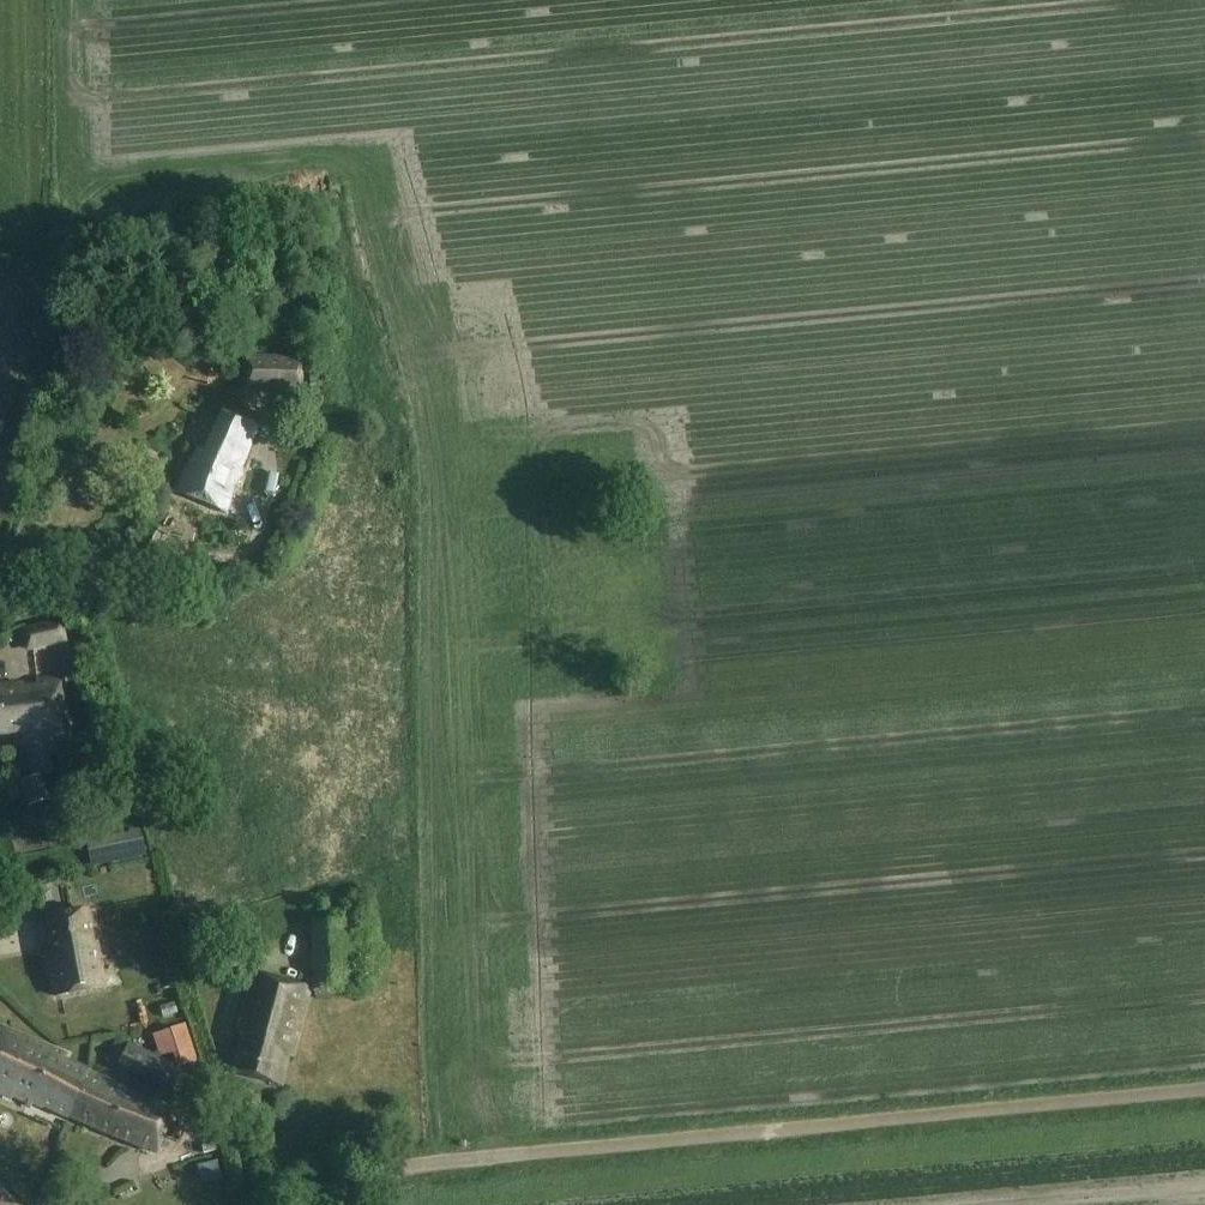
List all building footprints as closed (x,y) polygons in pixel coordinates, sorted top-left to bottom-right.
[(304,357),(246,357),(246,394),(304,395),(304,357)] [(258,427),(221,414),(204,452),(197,449),(177,493),(226,513),(258,427)] [(67,643),(63,620),(21,629),(26,651),(67,643)] [(62,679),(37,681),(37,687),(22,689),(22,685),(0,687),(0,735),(22,734),(23,742),(67,738),(62,679)] [(54,771),(40,776),(20,782),(29,807),(48,801),(63,796),(54,771)] [(93,946),(86,912),(40,921),(44,945),(50,944),(52,956),(46,957),(49,976),(52,976),(57,998),(104,990),(96,945),(93,946)] [(310,988),(253,973),(237,1033),(242,1035),(232,1072),(280,1084),(288,1054),(292,1055),(310,988)] [(174,1055),(197,1049),(191,1026),(168,1033),(174,1055)] [(87,1072),(64,1063),(67,1057),(2,1029),(0,1034),(0,1094),(30,1107),(32,1103),(72,1120),(79,1100),(87,1072)] [(213,1086),(129,1044),(116,1070),(200,1112),(213,1086)] [(174,1110),(87,1072),(79,1100),(72,1120),(155,1155),(174,1110)]
